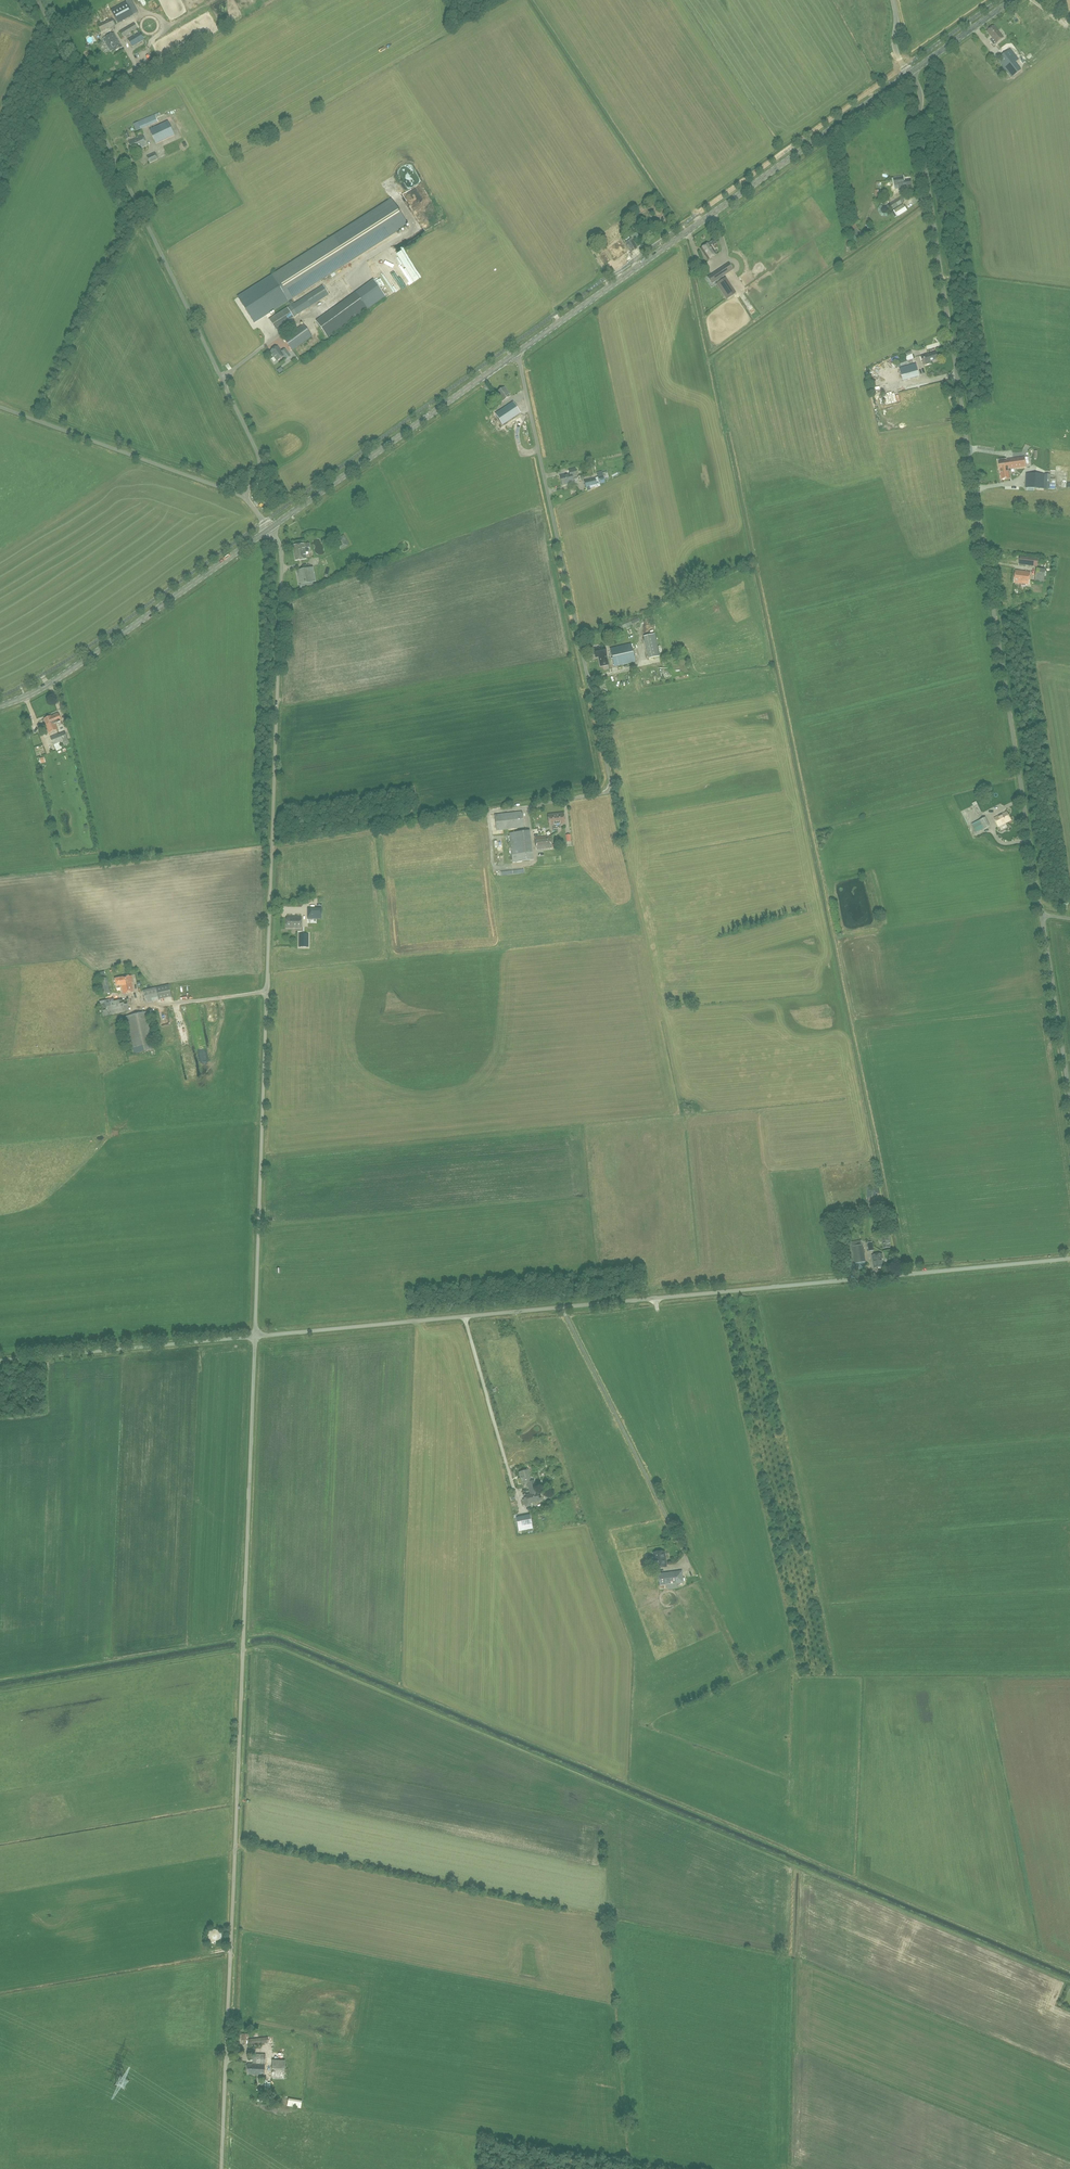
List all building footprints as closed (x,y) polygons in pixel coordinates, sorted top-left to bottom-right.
[(118,23),(133,15),(126,2),(111,10),(118,23)] [(115,25),(112,18),(98,25),(101,31),(115,25)] [(123,37),(139,27),(136,22),(120,31),(123,37)] [(994,45),(1003,38),(994,26),(987,31),(993,39),(991,41),(994,45)] [(110,51),(112,50),(113,52),(122,47),(113,32),(104,38),(105,39),(103,39),(110,51)] [(132,46),(144,40),(140,33),(128,39),(132,46)] [(1012,77),(1021,69),(1015,62),(1019,59),(1010,48),(997,59),(1012,77)] [(140,129),(158,121),(156,117),(160,115),(159,112),(138,121),(138,122),(140,129)] [(156,143),(173,135),(169,125),(167,122),(150,130),(156,143)] [(133,152),(147,145),(143,135),(128,142),(133,152)] [(149,162),(157,159),(154,152),(147,156),(149,162)] [(900,189),(912,187),(911,179),(899,181),(900,189)] [(892,209),(904,202),(901,197),(889,204),(887,206),(890,211),(892,209)] [(333,236),(238,297),(254,323),(288,301),(291,306),(269,320),(275,329),(329,294),(323,285),(294,304),(291,299),(349,261),(407,224),(391,199),(333,236)] [(608,239),(616,235),(614,231),(606,235),(608,239)] [(718,246),(714,240),(711,242),(709,243),(700,248),(708,260),(717,254),(711,245),(712,245),(715,248),(718,246)] [(609,250),(614,257),(624,250),(619,243),(609,250)] [(608,260),(604,254),(603,253),(599,256),(604,263),(608,260)] [(733,269),(729,262),(709,275),(714,282),(733,269)] [(374,280),(316,322),(328,338),(385,296),(374,280)] [(749,308),(752,306),(745,294),(741,296),(749,308)] [(292,350),(312,335),(303,324),(284,338),(292,350)] [(291,357),(285,349),(281,352),(277,346),(270,351),(277,360),(283,356),(286,360),(291,357)] [(938,360),(936,352),(928,354),(928,353),(923,355),(920,356),(923,365),(926,364),(931,363),(930,362),(938,360)] [(897,367),(908,363),(906,359),(895,363),(897,367)] [(916,363),(899,368),(903,381),(920,376),(916,363)] [(502,401),(510,396),(504,387),(496,392),(502,401)] [(520,413),(515,405),(513,402),(509,405),(495,414),(502,425),(520,413)] [(1017,460),(1014,460),(1015,469),(1026,467),(1025,456),(1016,458),(1017,460)] [(1011,469),(1014,468),(1014,469),(1015,469),(1014,460),(1013,459),(1007,460),(1006,458),(999,460),(999,461),(1000,470),(1001,479),(1010,478),(1008,471),(1011,471),(1011,469)] [(562,486),(574,483),(572,478),(577,476),(575,468),(569,470),(569,473),(560,476),(562,486)] [(1027,474),(1026,488),(1027,488),(1027,491),(1034,491),(1034,488),(1043,489),(1044,481),(1044,474),(1027,474)] [(600,485),(599,482),(598,477),(584,480),(585,487),(596,485),(597,486),(600,485)] [(342,548),(348,544),(343,535),(337,539),(342,548)] [(295,560),(307,559),(304,544),(293,545),(295,560)] [(1026,557),(1025,565),(1037,567),(1038,559),(1026,557)] [(1044,582),(1045,569),(1036,568),(1035,581),(1044,582)] [(303,569),(296,570),(299,585),(300,585),(306,584),(303,569)] [(1029,584),(1030,572),(1015,571),(1014,582),(1029,584)] [(623,628),(640,620),(637,616),(621,624),(623,628)] [(654,634),(644,636),(649,658),(659,656),(658,650),(657,647),(654,634)] [(631,644),(610,649),(612,658),(613,662),(613,663),(614,666),(614,667),(635,662),(631,644)] [(594,651),(593,652),(594,656),(595,655),(596,657),(599,657),(599,658),(601,666),(608,665),(606,655),(605,647),(594,649),(594,651)] [(61,721),(58,713),(51,716),(44,719),(46,724),(45,725),(49,733),(58,729),(55,724),(61,721)] [(60,734),(51,738),(54,745),(59,742),(61,745),(63,744),(64,746),(70,743),(65,732),(60,734)] [(994,809),(997,814),(1006,810),(1003,804),(994,809)] [(496,830),(524,827),(522,812),(495,815),(496,830)] [(998,826),(1011,820),(1007,812),(994,818),(998,826)] [(556,814),(557,829),(560,828),(560,825),(565,824),(563,813),(556,814)] [(553,829),(557,829),(556,814),(548,815),(549,826),(553,825),(553,829)] [(982,829),(990,826),(985,817),(978,821),(972,824),(976,832),(982,829)] [(513,862),(530,861),(526,831),(509,833),(513,862)] [(536,850),(552,848),(551,836),(535,838),(536,850)] [(321,918),(322,908),(308,908),(308,917),(306,917),(306,918),(321,918)] [(301,928),(301,917),(286,917),(286,928),(301,928)] [(308,947),(308,934),(299,934),(299,947),(308,947)] [(134,992),(132,983),(133,983),(131,975),(115,979),(116,986),(117,989),(120,988),(120,985),(121,985),(123,994),(134,992)] [(102,994),(109,992),(107,978),(99,979),(102,994)] [(146,1002),(172,996),(169,984),(143,990),(146,1002)] [(114,1002),(113,999),(99,1002),(102,1012),(103,1016),(129,1011),(127,999),(114,1002)] [(134,1053),(155,1049),(147,1012),(126,1017),(134,1053)] [(889,1235),(881,1236),(883,1248),(890,1247),(889,1243),(890,1243),(889,1235)] [(866,1268),(862,1241),(850,1242),(853,1265),(851,1265),(851,1263),(846,1264),(846,1266),(841,1267),(842,1271),(866,1268)] [(874,1268),(884,1266),(882,1253),(872,1255),(874,1268)] [(529,1490),(536,1488),(534,1480),(531,1481),(528,1470),(519,1472),(521,1478),(518,1478),(517,1480),(518,1483),(520,1484),(522,1483),(522,1484),(527,1482),(529,1490)] [(536,1488),(529,1490),(530,1494),(526,1495),(528,1503),(539,1500),(537,1492),(536,1488)] [(532,1527),(530,1516),(517,1519),(519,1530),(532,1527)] [(655,1568),(666,1566),(664,1551),(653,1552),(655,1568)] [(660,1585),(683,1582),(681,1571),(658,1574),(660,1585)] [(254,2046),(254,2044),(268,2043),(268,2036),(248,2039),(248,2045),(251,2045),(252,2047),(254,2046)] [(264,2075),(265,2054),(253,2054),(252,2064),(248,2063),(247,2074),(264,2075)] [(284,2078),(285,2060),(272,2060),(272,2078),(284,2078)] [(287,2105),(302,2107),(303,2099),(288,2097),(287,2105)]
